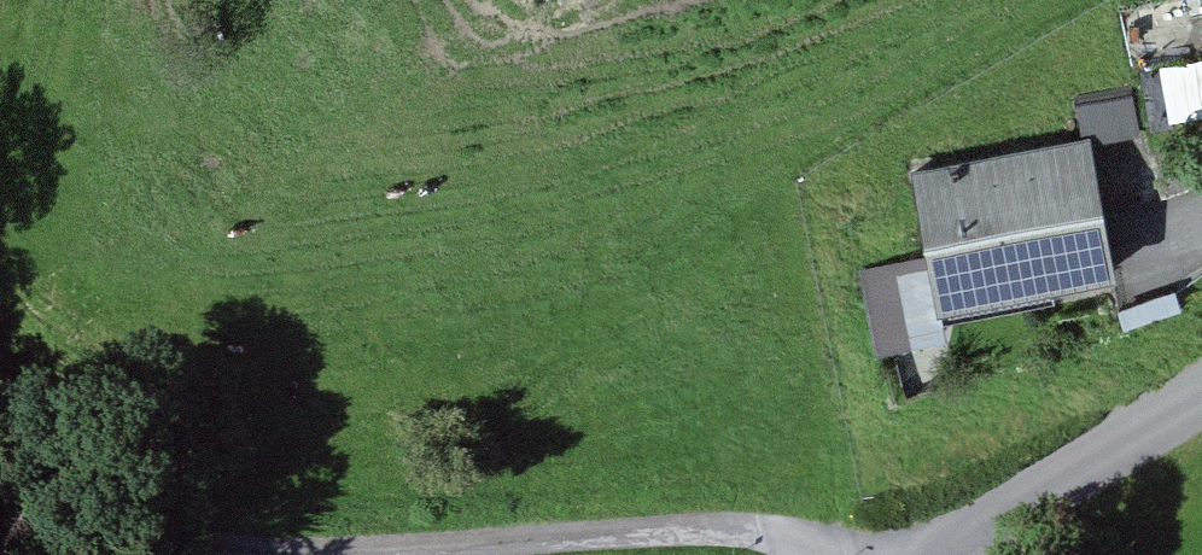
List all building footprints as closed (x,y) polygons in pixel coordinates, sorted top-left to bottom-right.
[(1108,134),(928,169),(957,319),(1138,284),(1108,134)]
